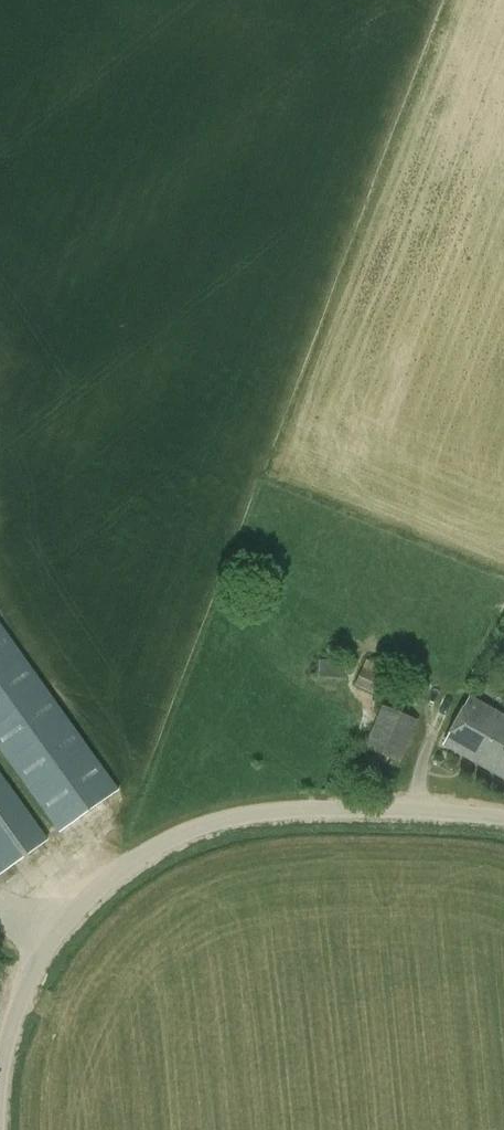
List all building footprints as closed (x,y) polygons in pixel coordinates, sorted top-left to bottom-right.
[(61,840),(122,796),(0,625),(0,754),(61,840)] [(443,746),(503,780),(503,719),(469,699),(443,746)] [(418,723),(382,707),(365,749),(360,747),(344,784),(372,795),(386,760),(400,766),(418,723)] [(1,876),(50,842),(0,772),(0,877),(1,876)]
